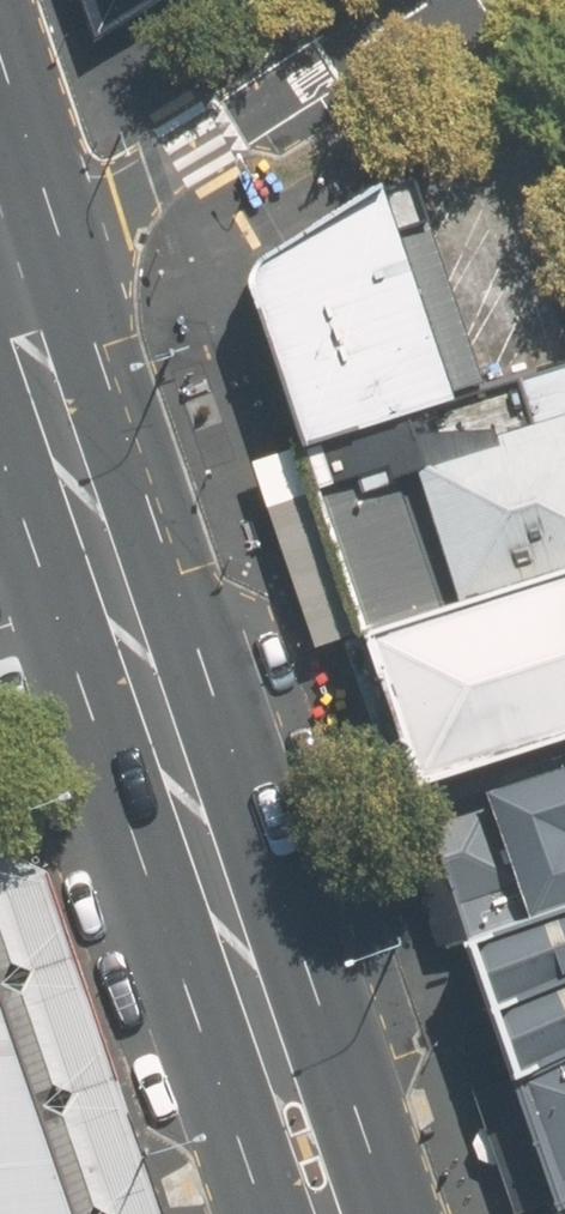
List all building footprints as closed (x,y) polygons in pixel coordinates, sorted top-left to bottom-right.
[(240,269),(297,444),(484,384),(416,172),(378,183),(240,269)] [(275,463),(343,640),(564,567),(564,364),(275,463)] [(404,784),(564,732),(564,570),(356,637),(404,784)] [(418,788),(464,933),(564,898),(564,742),(418,788)] [(461,938),(505,1073),(564,1045),(564,901),(461,938)] [(0,970),(0,1213),(91,1213),(0,970)] [(509,1078),(548,1212),(564,1202),(564,1051),(509,1078)]
